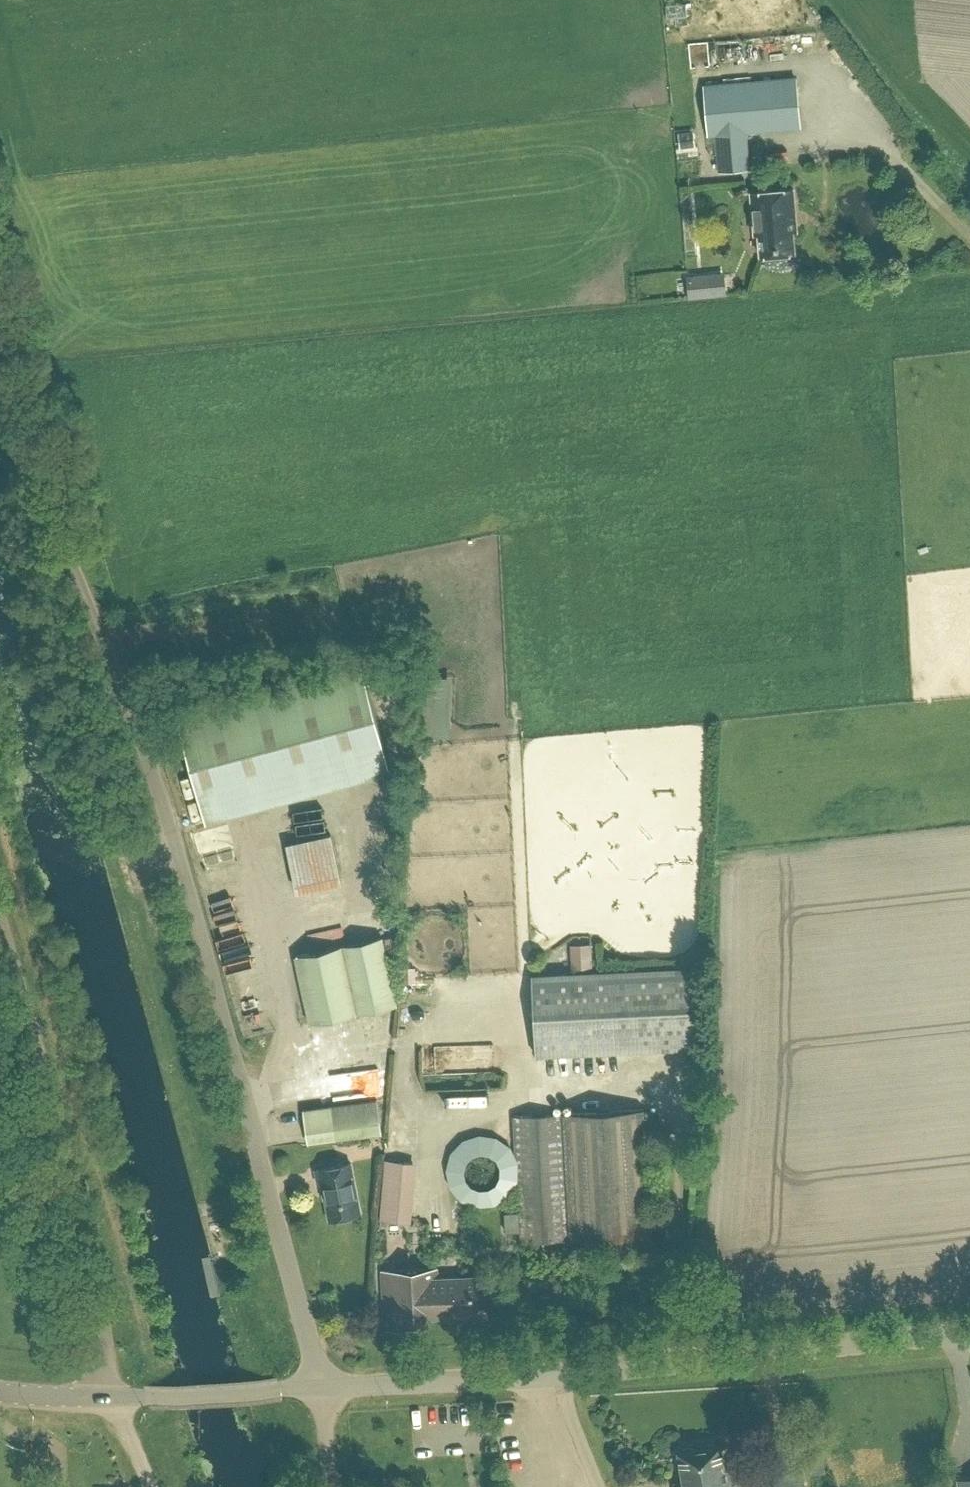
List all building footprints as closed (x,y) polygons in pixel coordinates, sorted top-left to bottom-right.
[(750,168),(747,132),(801,128),(796,78),(705,85),(709,135),(716,135),(719,171),(750,168)] [(695,145),(692,129),(678,132),(680,147),(695,145)] [(795,252),(793,231),(797,230),(794,189),(751,192),(755,234),(759,234),(760,255),(795,252)] [(690,295),(725,292),(723,274),(689,277),(690,295)] [(207,821),(392,771),(361,656),(176,706),(207,821)] [(425,677),(421,735),(441,736),(444,678),(425,677)] [(296,892),(341,882),(330,833),(286,842),(296,892)] [(198,857),(203,897),(223,894),(218,854),(198,857)] [(310,1023),(396,1004),(381,936),(295,955),(310,1023)] [(570,944),(571,967),(593,966),(592,943),(570,944)] [(415,982),(415,966),(402,966),(402,982),(415,982)] [(696,1047),(692,966),(532,974),(535,1055),(696,1047)] [(420,1091),(421,1102),(437,1101),(436,1090),(420,1091)] [(335,1137),(381,1131),(377,1099),(303,1109),(305,1125),(333,1122),(335,1137)] [(520,1241),(569,1239),(651,1235),(644,1108),(562,1112),(513,1115),(520,1241)] [(412,1223),(416,1174),(417,1161),(385,1158),(383,1171),(378,1219),(412,1223)] [(361,1212),(351,1161),(316,1168),(319,1182),(323,1182),(330,1219),(361,1212)] [(438,1276),(437,1267),(381,1269),(384,1328),(427,1327),(426,1316),(487,1314),(485,1274),(438,1276)] [(720,1443),(677,1449),(683,1483),(672,1484),(673,1486),(804,1486),(799,1456),(749,1463),(750,1467),(733,1469),(732,1465),(724,1466),(720,1443)] [(958,1479),(959,1486),(969,1486),(969,1477),(958,1479)]
